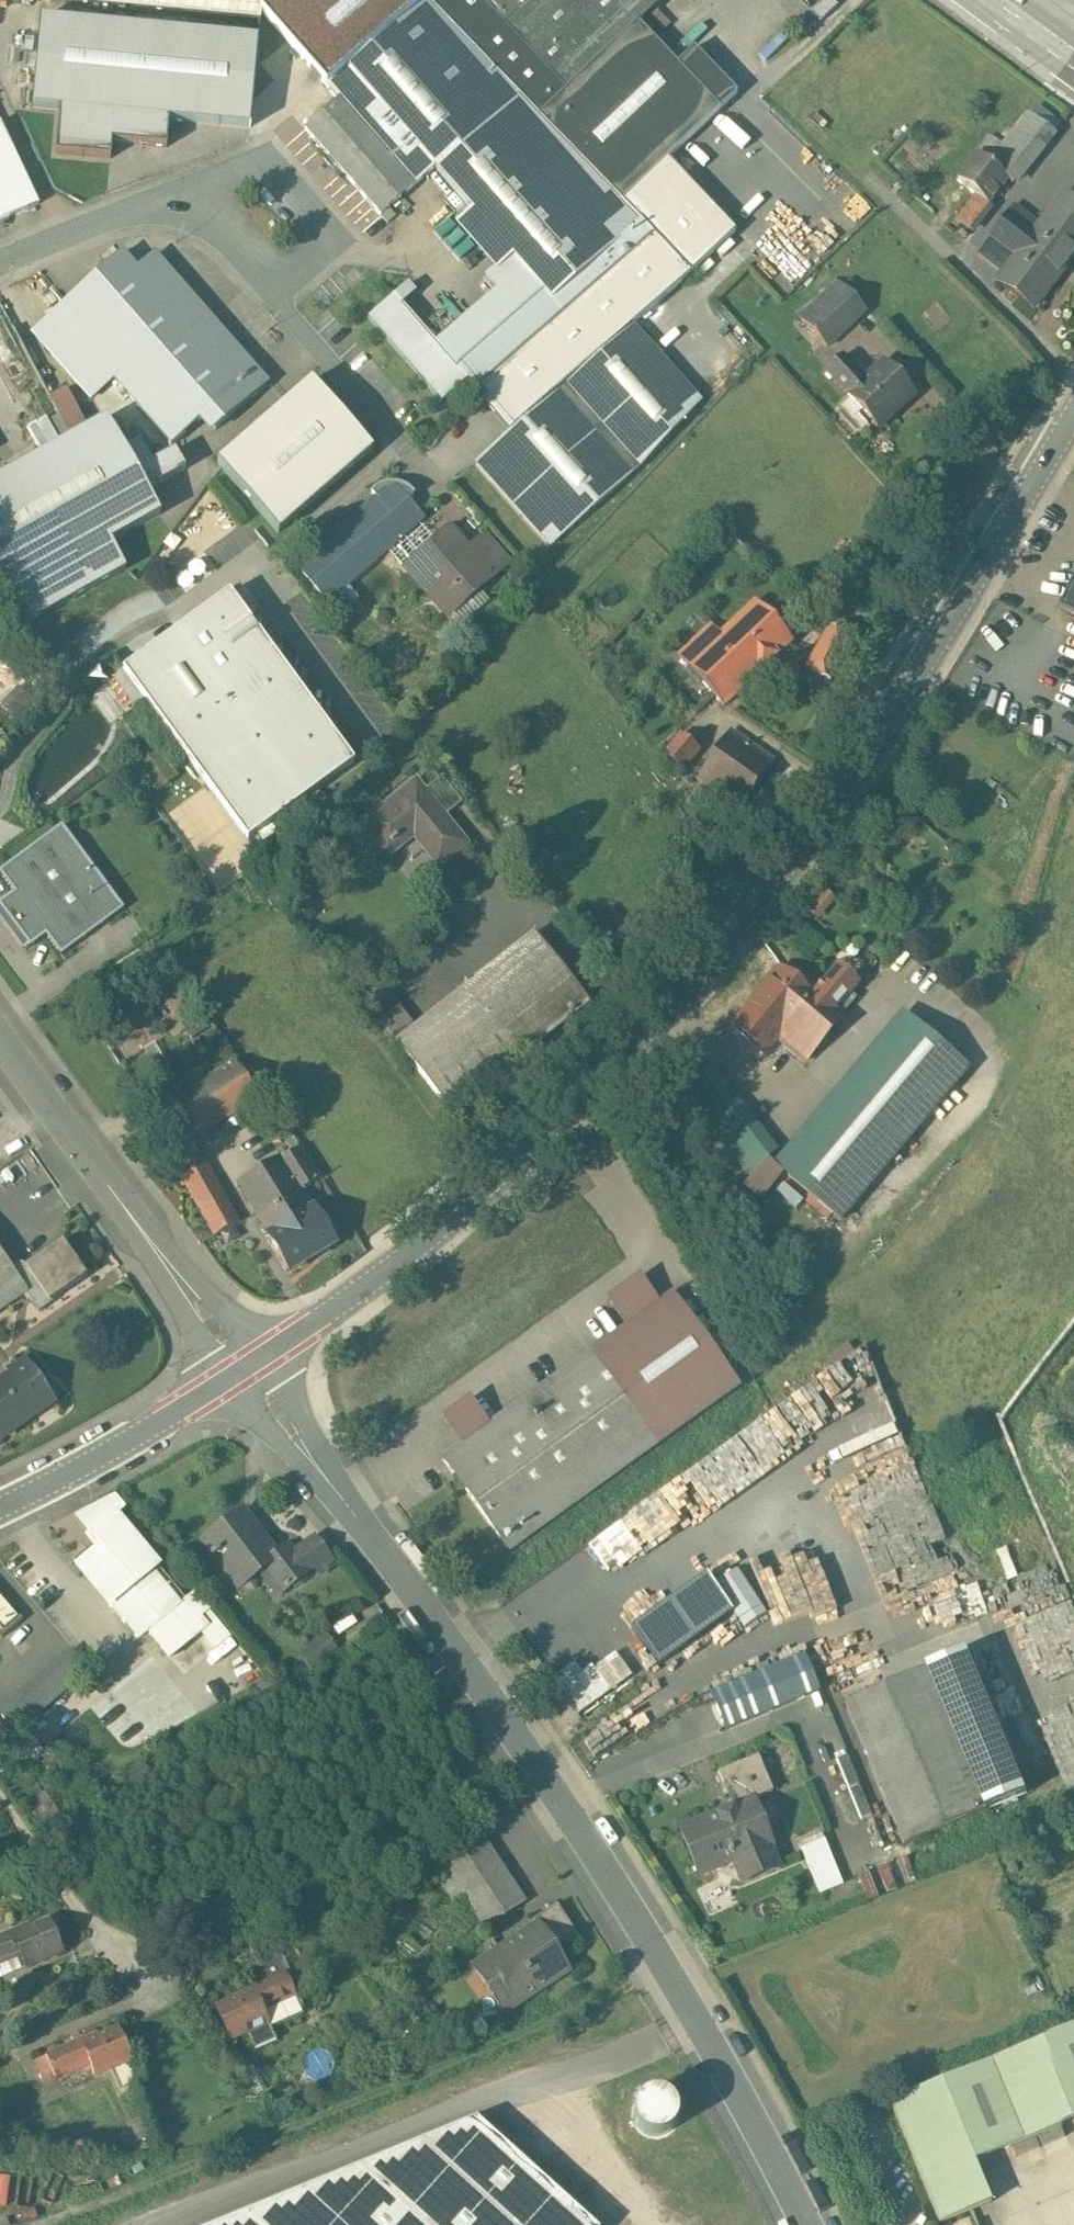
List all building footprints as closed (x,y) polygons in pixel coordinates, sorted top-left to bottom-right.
[(259,16),(260,9),(261,0),(74,0),(259,16)] [(326,83),(413,7),(407,0),(261,0),(260,9),(326,83)] [(427,0),(407,0),(413,7),(502,103),(513,93),(427,0)] [(513,93),(535,115),(564,89),(501,23),(521,6),(514,0),(427,0),(513,93)] [(637,21),(660,0),(514,0),(521,6),(501,23),(564,89),(637,21)] [(260,25),(38,7),(30,100),(58,103),(170,113),(252,120),(260,25)] [(502,103),(413,7),(326,83),(337,95),(414,179),(427,172),(502,103)] [(564,89),(535,115),(618,202),(665,160),(736,94),(692,45),(673,61),(637,21),(564,89)] [(465,214),(450,227),(493,273),(510,258),(547,299),(635,221),(618,202),(535,115),(513,93),(502,103),(427,172),(465,214)] [(414,179),(337,95),(301,126),(378,211),(414,179)] [(1034,102),(1025,113),(1051,131),(1060,121),(1034,102)] [(58,103),(53,157),(113,163),(115,135),(168,140),(170,113),(58,103)] [(986,163),(1006,179),(1012,183),(1051,131),(1025,113),(986,163)] [(34,203),(0,127),(0,218),(34,203)] [(986,163),(972,153),(955,176),(977,193),(957,219),(969,228),(1006,179),(986,163)] [(729,231),(665,160),(618,202),(635,221),(648,236),(480,386),(513,423),(628,320),(729,231)] [(1009,203),(986,235),(1012,254),(1051,282),(1073,250),(1073,203),(1060,193),(1038,223),(1009,203)] [(475,390),(480,386),(648,236),(635,221),(547,299),(510,258),(493,273),(483,281),(493,292),(434,343),(466,381),(475,390)] [(118,250),(53,308),(170,439),(235,381),(194,335),(118,250)] [(1051,282),(1012,254),(996,277),(1036,307),(1051,282)] [(863,310),(836,280),(798,316),(824,344),(863,310)] [(466,381),(434,343),(399,303),(414,290),(408,284),(369,317),(441,402),(466,381)] [(212,319),(194,335),(235,381),(251,397),(267,382),(212,319)] [(628,320),(551,390),(626,472),(697,398),(628,320)] [(862,377),(840,353),(822,370),(874,426),(912,390),(882,358),(862,377)] [(310,377),(213,459),(276,531),(372,446),(310,377)] [(71,428),(89,420),(74,387),(56,395),(71,428)] [(626,472),(551,390),(513,423),(474,459),(547,543),(626,472)] [(105,423),(0,479),(0,588),(22,629),(129,573),(112,541),(159,516),(144,490),(186,467),(175,446),(149,459),(137,437),(118,447),(105,423)] [(373,495),(321,540),(354,574),(420,516),(406,497),(406,481),(372,483),(373,495)] [(466,550),(447,529),(404,567),(445,613),(488,575),(466,550)] [(483,535),(466,550),(488,575),(505,559),(483,535)] [(354,574),(321,540),(295,563),(337,613),(355,597),(343,583),(354,574)] [(1058,606),(1073,613),(1073,572),(1058,606)] [(248,619),(228,591),(121,669),(245,838),(352,760),(256,629),(264,623),(256,613),(248,619)] [(790,639),(752,600),(683,664),(721,704),(790,639)] [(850,638),(810,616),(787,659),(827,681),(850,638)] [(16,711),(33,697),(25,686),(7,701),(16,711)] [(691,769),(708,747),(686,730),(669,752),(691,769)] [(769,758),(728,730),(696,776),(738,804),(769,758)] [(143,762),(158,789),(182,776),(166,749),(143,762)] [(417,782),(363,823),(383,851),(409,831),(437,866),(466,844),(417,782)] [(59,823),(0,866),(0,876),(12,892),(0,901),(0,908),(27,945),(44,933),(58,953),(121,908),(59,823)] [(589,1002),(532,932),(396,1041),(449,1111),(589,1002)] [(435,946),(366,998),(381,1016),(449,964),(435,946)] [(780,967),(732,1025),(763,1052),(775,1039),(812,995),(811,994),(780,967)] [(812,995),(775,1039),(801,1061),(802,1062),(838,1019),(839,1019),(840,1018),(839,1017),(856,997),(850,993),(855,987),(856,987),(857,985),(850,979),(850,980),(835,967),(823,981),(822,980),(821,982),(811,994),(812,995)] [(968,1069),(902,1011),(773,1163),(840,1222),(968,1069)] [(188,1072),(163,1086),(191,1135),(257,1097),(235,1060),(195,1084),(188,1072)] [(777,1151),(709,1067),(682,1088),(750,1173),(766,1160),(777,1151)] [(178,1143),(166,1149),(212,1236),(237,1221),(204,1159),(191,1165),(178,1143)] [(301,1147),(237,1185),(289,1271),(333,1245),(300,1190),(320,1178),(301,1147)] [(766,1160),(750,1173),(752,1176),(743,1187),(760,1201),(782,1174),(766,1160)] [(62,1238),(27,1262),(52,1299),(86,1276),(62,1238)] [(23,1292),(5,1264),(0,1255),(0,1308),(23,1292)] [(27,1262),(5,1264),(23,1292),(38,1309),(52,1299),(27,1262)] [(737,1383),(672,1293),(440,1458),(505,1549),(737,1383)] [(22,1356),(5,1368),(9,1373),(0,1380),(0,1434),(52,1400),(22,1356)] [(241,1510),(203,1540),(212,1554),(210,1556),(212,1559),(217,1555),(237,1580),(255,1566),(259,1571),(260,1571),(277,1557),(275,1554),(267,1543),(266,1544),(257,1533),(258,1532),(241,1510)] [(97,1543),(75,1561),(109,1604),(157,1565),(129,1531),(116,1516),(91,1536),(97,1543)] [(288,1544),(275,1554),(277,1557),(260,1571),(279,1595),(309,1571),(288,1544)] [(109,1604),(111,1606),(137,1638),(153,1626),(167,1644),(208,1609),(195,1592),(185,1599),(157,1565),(109,1604)] [(659,1660),(730,1610),(703,1572),(632,1621),(659,1660)] [(0,1593),(0,1636),(1,1637),(23,1619),(0,1593)] [(326,1636),(302,1655),(310,1665),(335,1646),(326,1636)] [(69,1647),(0,1706),(0,1708),(20,1732),(91,1672),(69,1647)] [(578,1673),(569,1658),(549,1675),(576,1710),(630,1672),(612,1649),(578,1673)] [(802,1653),(714,1690),(729,1726),(817,1690),(802,1653)] [(967,1653),(927,1668),(983,1809),(1022,1794),(967,1653)] [(927,1668),(845,1701),(901,1842),(983,1809),(927,1668)] [(730,1808),(680,1826),(697,1874),(733,1861),(740,1882),(777,1868),(753,1801),(771,1795),(757,1757),(717,1771),(730,1808)] [(821,1834),(797,1843),(816,1891),(840,1881),(821,1834)] [(481,1837),(440,1864),(480,1924),(521,1897),(481,1837)] [(530,1917),(536,1927),(552,1951),(577,1935),(554,1901),(530,1917)] [(290,1971),(266,1917),(241,1928),(265,1983),(285,1973),(290,1971)] [(28,1926),(0,1937),(0,1964),(20,1955),(25,1966),(62,1951),(49,1921),(29,1930),(28,1926)] [(552,1951),(536,1927),(474,1969),(501,2007),(562,1965),(552,1951)] [(265,1983),(235,1996),(236,2000),(217,2009),(230,2039),(247,2031),(267,2022),(266,2021),(262,2012),(296,1996),(285,1973),(265,1983)] [(296,1996),(262,2012),(266,2021),(268,2020),(271,2028),(304,2014),(301,2007),(300,2006),(301,2005),(300,2002),(299,2003),(296,1996)] [(267,2022),(247,2031),(255,2048),(276,2039),(271,2028),(268,2020),(266,2021),(267,2022)] [(888,2101),(936,2223),(990,2202),(973,2158),(1073,2118),(1073,2025),(888,2101)] [(97,2034),(46,2055),(55,2078),(89,2064),(94,2075),(131,2059),(118,2029),(98,2038),(97,2034)] [(55,2078),(46,2055),(36,2060),(45,2082),(55,2078)] [(208,2224),(594,2224),(478,2113),(208,2224)]
